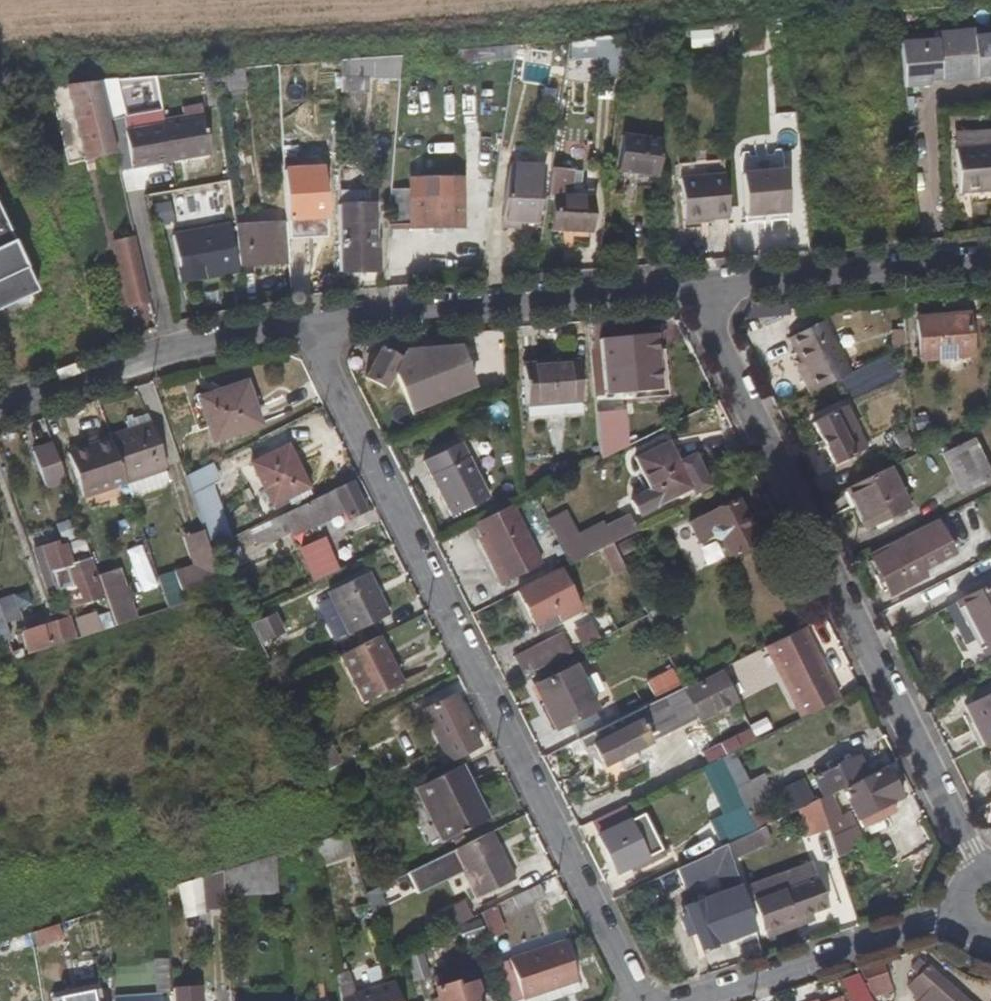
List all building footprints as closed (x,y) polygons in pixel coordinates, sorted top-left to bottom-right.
[(990,80),(990,36),(975,38),(974,30),(954,32),(958,77),(990,75),(990,80)] [(926,79),(958,77),(954,32),(936,33),(937,41),(900,44),(903,88),(927,86),(926,79)] [(591,78),(616,80),(623,36),(570,41),(568,60),(591,59),(591,78)] [(517,61),(526,63),(529,49),(519,48),(517,61)] [(369,78),(398,79),(400,57),(339,62),(343,77),(343,93),(369,94),(369,78)] [(84,162),(113,155),(97,84),(66,86),(84,162)] [(208,107),(221,106),(220,94),(219,90),(206,91),(208,107)] [(120,120),(114,99),(103,100),(108,122),(120,120)] [(210,156),(204,117),(159,125),(167,164),(210,156)] [(119,173),(167,164),(159,125),(127,131),(123,119),(120,120),(108,122),(119,173)] [(617,172),(658,178),(663,142),(622,135),(617,172)] [(990,192),(990,147),(957,150),(960,194),(990,192)] [(510,148),(505,186),(503,220),(521,222),(536,223),(538,186),(544,152),(510,148)] [(324,220),(321,169),(283,170),(286,222),(324,220)] [(580,196),(581,174),(551,169),(548,196),(551,197),(550,231),(589,232),(595,196),(580,196)] [(746,218),(788,214),(784,172),(743,175),(746,218)] [(684,224),(726,219),(723,178),(680,182),(684,224)] [(464,230),(463,190),(390,192),(392,229),(464,230)] [(368,192),(339,193),(339,273),(381,273),(379,243),(377,241),(374,203),(369,203),(368,192)] [(41,291),(0,202),(0,310),(41,291)] [(521,231),(521,222),(503,220),(503,230),(521,231)] [(236,226),(242,267),(289,265),(286,222),(236,226)] [(183,283),(237,273),(227,225),(174,236),(183,283)] [(111,242),(126,306),(147,301),(133,238),(111,242)] [(919,362),(972,357),(968,314),(916,318),(919,362)] [(799,379),(807,395),(848,375),(820,321),(788,337),(801,363),(806,374),(799,379)] [(663,357),(656,357),(656,334),(600,338),(604,395),(629,394),(629,399),(667,396),(663,357)] [(409,408),(474,382),(460,347),(404,352),(399,359),(380,349),(365,378),(387,390),(394,376),(397,377),(409,408)] [(583,414),(579,361),(545,364),(545,369),(525,371),(528,417),(583,414)] [(801,363),(793,367),(799,379),(806,374),(801,363)] [(199,398),(213,442),(261,426),(245,383),(199,398)] [(834,466),(869,449),(847,406),(812,423),(834,466)] [(595,414),(599,461),(626,447),(623,411),(595,414)] [(165,470),(150,423),(109,436),(110,438),(125,483),(163,470),(165,470)] [(125,486),(125,483),(110,438),(68,453),(84,499),(125,486)] [(962,495),(990,481),(990,477),(971,439),(939,454),(962,495)] [(657,506),(691,489),(668,441),(634,458),(657,506)] [(45,489),(64,483),(52,446),(32,454),(45,489)] [(251,464),(272,506),(308,488),(286,446),(251,464)] [(422,464),(450,518),(488,499),(467,458),(462,461),(454,446),(422,464)] [(550,464),(554,478),(567,474),(563,461),(550,464)] [(216,481),(211,464),(184,477),(202,531),(209,549),(225,542),(204,485),(216,481)] [(865,530),(910,507),(890,467),(844,490),(865,530)] [(166,482),(163,470),(125,483),(125,486),(130,499),(164,488),(166,482)] [(345,519),(364,510),(350,481),(249,531),(257,546),(289,531),(339,507),(341,513),(345,519)] [(728,558),(757,543),(761,536),(755,523),(748,521),(739,500),(689,525),(696,542),(709,536),(712,540),(720,542),(728,558)] [(500,583),(540,563),(510,506),(480,522),(493,547),(485,552),(500,583)] [(289,531),(292,537),(341,513),(339,507),(289,531)] [(604,528),(612,544),(636,532),(629,516),(604,528)] [(925,569),(957,552),(940,519),(868,555),(888,597),(929,577),(925,569)] [(173,572),(180,591),(219,577),(209,549),(202,531),(182,538),(192,565),(173,572)] [(617,545),(622,557),(646,545),(640,533),(617,545)] [(59,547),(55,534),(30,543),(38,565),(37,565),(45,588),(54,585),(61,607),(65,610),(102,599),(89,561),(72,566),(65,545),(59,547)] [(312,583),(335,571),(322,539),(299,551),(312,583)] [(118,570),(97,577),(114,628),(136,620),(118,570)] [(544,631),(579,614),(558,571),(514,592),(533,627),(541,624),(544,631)] [(347,634),(389,614),(369,574),(327,595),(347,634)] [(990,652),(990,588),(958,604),(983,656),(990,652)] [(13,596),(0,600),(0,604),(7,624),(20,619),(13,596)] [(7,662),(24,657),(21,651),(12,653),(9,641),(12,640),(7,624),(0,604),(0,642),(7,662)] [(587,617),(595,636),(619,628),(610,609),(587,617)] [(50,623),(19,633),(27,656),(49,649),(49,645),(75,637),(68,617),(59,612),(54,614),(51,615),(48,616),(50,623)] [(253,624),(264,644),(265,644),(276,638),(283,634),(274,614),(253,624)] [(533,627),(536,634),(544,631),(541,624),(533,627)] [(800,719),(839,699),(803,628),(764,648),(800,719)] [(514,656),(525,677),(571,654),(561,634),(514,656)] [(402,683),(379,636),(339,656),(362,702),(402,683)] [(532,687),(563,748),(578,740),(602,728),(572,667),(532,687)] [(721,669),(684,687),(656,701),(602,728),(578,740),(583,753),(594,748),(603,767),(616,761),(622,773),(640,763),(634,752),(649,744),(649,742),(696,718),(700,723),(738,703),(721,669)] [(674,669),(646,683),(656,701),(684,687),(674,669)] [(441,750),(455,744),(461,756),(479,746),(455,695),(423,712),(441,750)] [(963,709),(982,747),(990,744),(990,695),(963,709)] [(441,750),(448,762),(461,756),(455,744),(441,750)] [(339,763),(331,747),(311,758),(318,773),(339,763)] [(763,776),(747,782),(732,752),(719,759),(754,831),(761,828),(768,824),(758,804),(768,799),(766,795),(771,792),(763,776)] [(856,754),(812,776),(822,797),(830,794),(842,789),(867,775),(856,754)] [(754,831),(719,759),(701,768),(724,815),(719,817),(731,842),(754,831)] [(441,843),(489,818),(462,767),(415,791),(441,843)] [(857,820),(901,799),(886,767),(867,775),(842,789),(857,820)] [(817,802),(826,831),(836,857),(861,847),(854,828),(846,833),(830,794),(822,797),(817,802)] [(795,811),(805,838),(826,831),(817,802),(795,811)] [(629,868),(632,874),(664,857),(642,814),(597,837),(616,874),(629,868)] [(761,828),(754,831),(731,842),(727,844),(733,859),(769,843),(761,828)] [(474,899),(514,879),(492,833),(453,853),(474,899)] [(685,907),(700,951),(753,931),(725,846),(677,869),(684,883),(696,877),(699,882),(717,873),(723,893),(685,907)] [(224,899),(276,896),(274,855),(222,872),(224,899)] [(810,864),(748,887),(754,903),(815,881),(810,864)] [(224,910),(224,899),(222,872),(201,879),(201,886),(203,912),(224,910)] [(184,890),(201,886),(201,879),(182,885),(184,890)] [(811,916),(825,910),(815,881),(754,903),(764,933),(811,916)] [(517,911),(544,898),(538,885),(512,898),(517,911)] [(388,891),(385,886),(365,894),(372,914),(386,907),(381,894),(388,891)] [(468,904),(445,915),(451,929),(474,917),(468,904)] [(491,946),(506,941),(494,906),(481,914),(491,946)] [(767,940),(813,923),(811,916),(764,933),(767,940)] [(461,943),(484,937),(481,922),(458,929),(461,943)] [(62,940),(58,925),(32,933),(36,948),(62,940)] [(524,998),(578,982),(566,943),(510,961),(524,998)] [(411,980),(425,975),(418,954),(403,958),(411,980)] [(927,965),(926,966),(917,960),(910,970),(916,976),(910,983),(924,995),(919,1000),(969,1000),(927,965)] [(868,995),(889,987),(882,963),(861,971),(868,995)] [(437,1000),(480,1000),(473,978),(450,984),(447,973),(430,978),(437,1000)] [(858,976),(841,983),(849,1000),(870,1000),(858,976)] [(394,984),(356,999),(357,1000),(401,1000),(394,984)] [(352,988),(338,993),(340,1000),(357,1000),(356,999),(352,988)] [(100,990),(53,1000),(54,1000),(102,1000),(100,990)]
